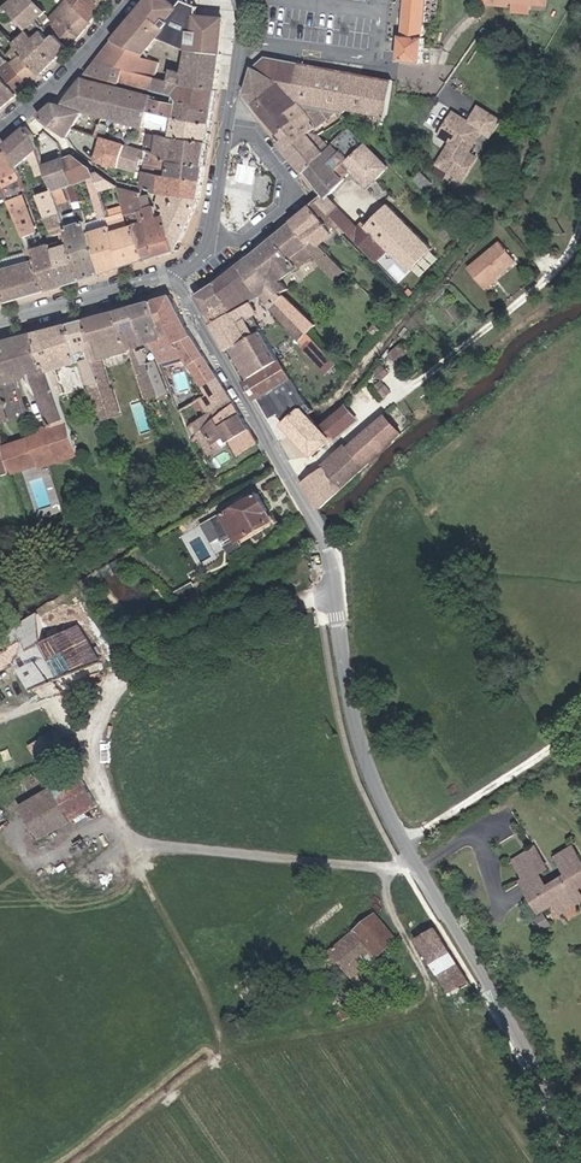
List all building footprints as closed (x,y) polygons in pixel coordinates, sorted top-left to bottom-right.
[(0,6),(5,12),(8,10),(27,30),(28,29),(34,37),(33,37),(55,61),(69,47),(56,34),(51,38),(43,29),(46,27),(41,17),(47,11),(37,0),(8,0),(0,6)] [(92,21),(72,0),(66,0),(49,18),(53,22),(48,27),(46,27),(43,29),(51,38),(56,34),(69,47),(78,37),(92,21)] [(99,0),(72,0),(92,21),(105,6),(99,0)] [(222,53),(219,53),(222,23),(197,21),(198,14),(195,13),(181,7),(179,6),(174,12),(161,0),(150,0),(115,41),(118,43),(145,54),(159,39),(187,51),(183,71),(172,68),(169,80),(182,83),(217,88),(222,53)] [(199,6),(184,0),(183,0),(179,6),(181,7),(195,13),(198,14),(199,6)] [(423,62),(425,38),(424,38),(425,26),(427,0),(405,0),(402,36),(401,36),(399,60),(423,62)] [(438,0),(427,0),(425,26),(435,27),(438,0)] [(530,0),(479,0),(479,3),(507,5),(507,1),(515,2),(514,11),(529,12),(529,3),(530,0)] [(41,75),(55,61),(33,37),(28,31),(14,45),(21,53),(11,62),(29,84),(30,85),(41,75)] [(97,61),(156,76),(160,62),(143,57),(145,54),(118,43),(115,41),(114,40),(97,61)] [(29,84),(11,62),(10,61),(9,62),(1,54),(0,55),(0,109),(29,84)] [(284,139),(290,146),(309,132),(338,113),(343,113),(347,110),(387,117),(393,80),(265,56),(254,66),(245,94),(284,139)] [(155,92),(159,77),(156,76),(97,61),(86,75),(155,92)] [(177,104),(214,110),(217,88),(182,83),(169,80),(159,77),(155,92),(175,97),(178,100),(177,103),(177,104)] [(154,96),(84,78),(65,103),(144,127),(149,111),(153,98),(154,96)] [(212,122),(214,110),(177,104),(177,103),(153,98),(149,111),(173,116),(212,122)] [(68,136),(83,113),(53,103),(38,115),(42,120),(66,137),(68,136)] [(454,112),(439,135),(451,142),(454,144),(448,152),(445,151),(437,164),(463,180),(477,157),(469,152),(483,130),(490,135),(500,119),(479,106),(469,121),(454,112)] [(173,116),(149,111),(144,127),(162,130),(161,135),(170,137),(209,142),(212,122),(173,116)] [(106,137),(109,126),(100,123),(96,134),(103,136),(106,137)] [(39,148),(34,133),(27,125),(5,145),(9,149),(10,150),(17,167),(32,155),(39,148)] [(386,170),(362,146),(365,143),(351,128),(332,146),(305,172),(324,195),(327,198),(329,196),(344,179),(343,178),(353,168),(356,172),(354,175),(368,188),(386,170)] [(305,172),(332,146),(320,134),(315,139),(309,132),(290,146),(284,139),(278,144),(304,173),(305,172)] [(209,142),(170,137),(161,135),(159,135),(157,154),(170,160),(205,165),(209,142)] [(201,198),(205,165),(170,160),(157,154),(144,148),(106,137),(103,136),(96,160),(137,172),(141,160),(146,162),(145,170),(147,171),(145,188),(160,194),(201,198)] [(448,152),(454,144),(451,142),(445,151),(448,152)] [(389,166),(365,143),(362,146),(386,170),(389,166)] [(45,165),(39,148),(32,155),(37,175),(48,172),(47,171),(45,165)] [(38,230),(25,195),(27,194),(17,167),(10,150),(9,149),(0,156),(0,180),(4,190),(24,235),(38,230)] [(95,174),(92,167),(74,154),(65,158),(75,183),(75,184),(88,179),(95,176),(95,174)] [(65,158),(65,157),(59,160),(61,165),(47,171),(48,172),(55,191),(64,188),(68,186),(75,183),(65,158)] [(47,171),(61,165),(59,160),(45,165),(47,171)] [(118,185),(100,172),(95,174),(95,176),(99,190),(118,185)] [(432,183),(421,172),(414,179),(425,189),(432,183)] [(99,190),(95,176),(88,179),(100,218),(107,216),(99,190)] [(83,209),(75,184),(75,183),(68,186),(76,211),(83,209)] [(146,207),(143,195),(143,192),(120,187),(126,214),(141,211),(145,210),(144,207),(146,207)] [(69,201),(64,188),(55,191),(59,205),(69,201)] [(55,191),(38,196),(47,217),(62,211),(59,205),(55,191)] [(157,255),(176,249),(166,215),(164,216),(158,218),(153,205),(151,205),(148,194),(143,195),(146,207),(144,207),(145,210),(148,221),(157,255)] [(166,215),(176,249),(201,198),(160,194),(157,208),(165,211),(164,216),(166,215)] [(338,208),(340,206),(329,196),(327,198),(324,195),(317,200),(331,215),(338,208)] [(331,215),(317,200),(312,204),(332,229),(335,227),(338,230),(343,235),(347,231),(331,215)] [(433,248),(398,214),(402,210),(395,203),(391,207),(388,204),(367,225),(364,222),(358,227),(354,223),(347,231),(381,266),(390,257),(394,253),(408,267),(411,270),(412,270),(432,249),(433,248)] [(315,242),(332,229),(312,204),(292,221),(310,243),(314,240),(315,242)] [(354,223),(338,208),(331,215),(347,231),(354,223)] [(86,221),(83,209),(76,211),(79,223),(86,221)] [(64,285),(82,279),(67,226),(62,211),(47,217),(54,234),(60,232),(64,246),(53,249),(64,285)] [(110,226),(108,218),(87,224),(89,232),(110,226)] [(87,224),(86,221),(79,223),(67,226),(82,279),(101,273),(89,232),(87,224)] [(157,255),(148,221),(143,222),(134,225),(145,259),(157,255)] [(318,245),(315,242),(314,240),(310,243),(292,221),(250,256),(281,291),(288,288),(281,281),(283,278),(315,257),(336,279),(346,271),(318,245)] [(145,259),(134,225),(112,232),(122,266),(145,259)] [(112,232),(110,226),(89,232),(101,273),(122,266),(112,232)] [(318,245),(338,230),(335,227),(332,229),(315,242),(318,245)] [(53,249),(48,234),(43,235),(45,241),(48,250),(53,249)] [(47,290),(64,285),(53,249),(48,250),(45,241),(42,242),(42,244),(41,247),(31,250),(47,290)] [(497,276),(516,260),(500,242),(469,269),(485,287),(497,276)] [(47,290),(31,250),(29,247),(26,248),(27,253),(30,261),(0,269),(8,302),(47,290)] [(421,278),(441,258),(432,249),(412,270),(421,278)] [(27,253),(0,259),(0,268),(0,269),(30,261),(27,253)] [(408,267),(394,253),(390,257),(403,271),(408,267)] [(316,324),(281,291),(250,256),(238,265),(259,296),(263,293),(272,307),(302,341),(316,324)] [(216,282),(233,311),(251,301),(259,296),(238,265),(216,282)] [(486,289),(498,277),(497,276),(485,287),(486,289)] [(196,295),(212,323),(233,311),(216,282),(196,295)] [(205,356),(193,336),(171,295),(154,300),(166,337),(152,342),(161,363),(185,356),(204,387),(219,378),(205,356)] [(136,347),(152,342),(166,337),(154,300),(118,309),(141,377),(148,397),(159,393),(148,363),(142,365),(136,347)] [(233,311),(212,323),(228,350),(231,348),(262,330),(253,313),(257,311),(251,301),(233,311)] [(141,377),(118,309),(87,318),(92,341),(89,342),(94,361),(124,353),(131,380),(141,377)] [(94,361),(89,342),(92,341),(87,318),(36,331),(59,394),(64,393),(55,369),(79,362),(81,369),(86,376),(89,385),(100,381),(94,361)] [(231,348),(249,378),(280,360),(262,330),(231,348)] [(59,394),(36,331),(5,339),(15,380),(31,376),(30,373),(33,372),(51,425),(63,460),(79,454),(70,424),(59,394)] [(336,363),(311,337),(304,344),(303,349),(326,373),(336,363)] [(5,339),(0,341),(0,384),(15,380),(5,339)] [(149,361),(157,358),(153,348),(144,351),(149,361)] [(244,382),(255,400),(259,398),(290,378),(280,360),(249,378),(244,382)] [(375,371),(382,380),(390,373),(383,364),(375,371)] [(235,403),(219,378),(204,387),(208,393),(204,396),(213,411),(208,412),(194,423),(199,433),(205,428),(217,417),(235,403)] [(321,427),(309,415),(314,410),(305,402),(290,378),(259,398),(270,418),(280,412),(285,421),(282,424),(312,456),(356,418),(345,406),(321,427)] [(111,410),(101,381),(100,381),(89,385),(99,415),(111,410)] [(175,412),(169,397),(167,398),(166,394),(161,396),(169,416),(171,415),(171,414),(175,412)] [(213,411),(204,396),(200,398),(208,412),(213,411)] [(222,425),(242,413),(235,403),(217,417),(222,425)] [(260,443),(242,413),(222,425),(217,417),(205,428),(214,443),(219,441),(226,436),(237,455),(260,443)] [(319,509),(402,433),(386,415),(325,468),(304,483),(319,509)] [(63,460),(51,425),(28,432),(30,437),(39,465),(40,467),(63,460)] [(214,443),(205,428),(199,433),(198,434),(210,454),(222,446),(219,441),(214,443)] [(39,465),(30,437),(3,446),(11,473),(11,474),(39,465)] [(11,473),(3,446),(0,438),(0,476),(11,473)] [(271,522),(265,512),(270,509),(260,492),(204,525),(213,542),(222,537),(231,531),(237,542),(271,522)] [(275,519),(270,509),(265,512),(271,522),(275,519)] [(237,542),(231,531),(222,537),(231,551),(240,546),(237,542)] [(79,624),(44,641),(39,613),(1,635),(0,634),(0,669),(14,661),(30,689),(102,662),(79,624)] [(63,745),(54,730),(29,745),(38,760),(63,745)] [(98,806),(78,771),(51,786),(72,822),(98,806)] [(32,787),(29,779),(18,784),(21,791),(32,787)] [(72,822),(51,786),(19,805),(41,840),(72,822)] [(578,887),(580,885),(580,858),(574,847),(557,857),(568,875),(548,886),(531,896),(540,911),(555,902),(561,912),(580,900),(580,892),(578,887)] [(528,859),(538,853),(535,848),(525,854),(528,859)] [(547,867),(538,853),(528,859),(525,854),(515,860),(526,879),(539,871),(547,867)] [(548,886),(539,871),(526,879),(522,881),(531,896),(548,886)] [(399,942),(376,914),(330,952),(352,979),(360,972),(358,968),(371,958),(374,962),(399,942)] [(549,924),(543,914),(534,920),(540,930),(549,924)] [(468,980),(435,927),(417,938),(450,991),(468,980)]
